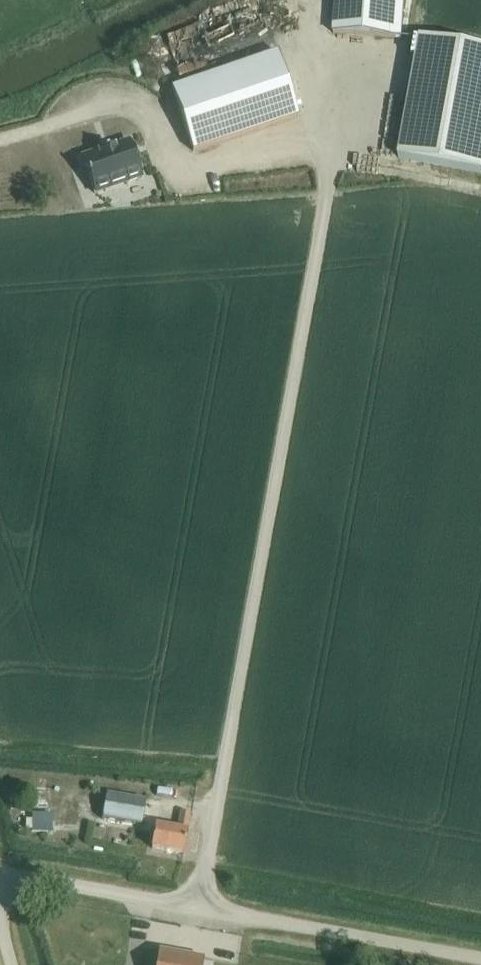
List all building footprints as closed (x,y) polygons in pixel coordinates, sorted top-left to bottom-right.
[(401,34),(401,32),(403,0),(335,0),(333,32),(401,37),(401,34)] [(179,80),(275,47),(259,2),(163,35),(179,80)] [(420,38),(398,158),(480,173),(480,49),(420,38)] [(192,150),(297,115),(276,52),(170,87),(192,150)] [(93,192),(141,175),(129,141),(81,157),(93,192)] [(141,825),(145,801),(105,794),(101,818),(141,825)] [(182,853),(189,814),(179,812),(176,830),(154,826),(151,848),(182,853)] [(158,951),(157,953),(143,951),(141,964),(202,964),(203,958),(158,951)]
